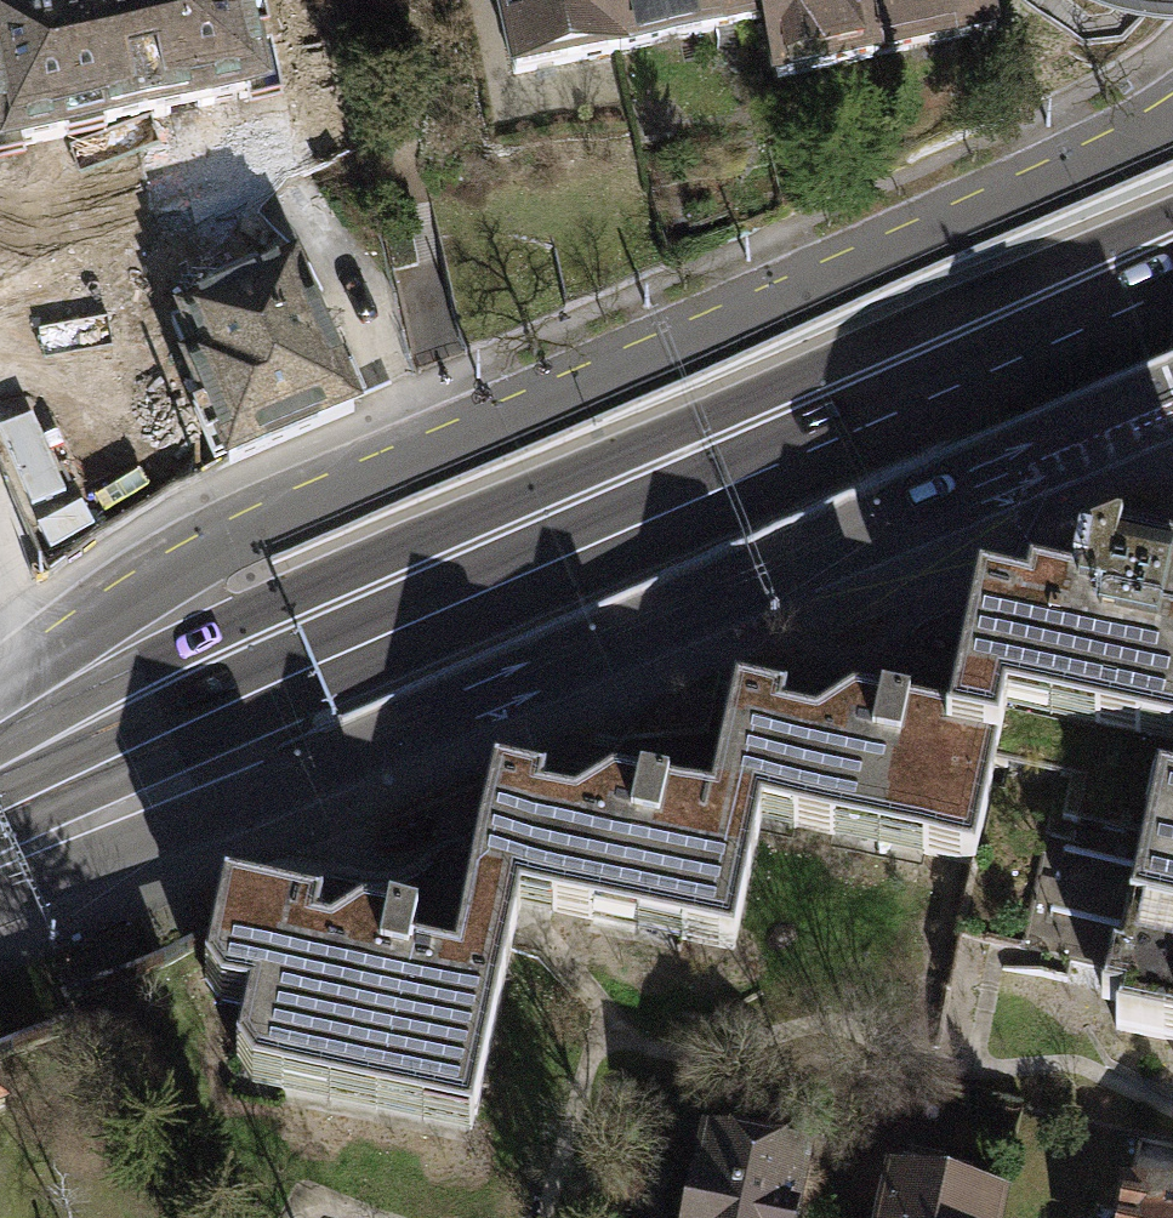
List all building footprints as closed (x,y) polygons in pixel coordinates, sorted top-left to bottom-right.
[(188,146),(199,201),(325,177),(309,96),(273,103),(254,0),(56,0),(0,11),(0,183),(188,146)] [(610,51),(599,0),(488,0),(503,74),(610,51)] [(610,51),(729,25),(724,0),(599,0),(610,51)] [(729,25),(754,20),(766,78),(863,57),(850,0),(724,0),(729,25)] [(863,57),(982,32),(975,0),(850,0),(863,57)] [(1105,552),(1068,567),(1062,598),(1017,588),(1014,603),(966,594),(941,719),(993,730),(984,771),(1059,786),(1051,829),(1136,846),(1137,841),(1154,844),(1164,797),(1172,799),(1172,566),(1105,552)] [(993,730),(941,719),(842,698),(815,713),(774,704),(775,699),(724,689),(699,803),(695,825),(747,836),(754,802),(786,809),(782,826),(823,834),(826,818),(916,837),(912,854),(964,865),(984,771),(993,730)] [(723,950),(747,836),(695,825),(699,803),(599,782),(575,798),(532,789),(533,784),(482,774),(451,922),(503,933),(513,888),(543,895),(540,911),(582,920),(585,904),(674,922),(671,939),(723,950)] [(1136,846),(1119,925),(1135,929),(1125,971),(1101,966),(1091,1011),(1109,1015),(1105,1031),(1172,1045),(1172,799),(1164,797),(1154,844),(1137,841),(1136,846)] [(273,1074),(466,1114),(503,933),(451,922),(442,965),(400,956),(406,928),(350,916),(319,936),(306,933),(311,911),(211,891),(195,971),(242,980),(226,1054),(276,1065),(273,1074)] [(796,1168),(696,1147),(681,1217),(785,1217),(796,1168)] [(876,1217),(984,1217),(988,1198),(885,1176),(876,1217)] [(1116,1189),(1110,1217),(1172,1217),(1172,1202),(1116,1189)]
